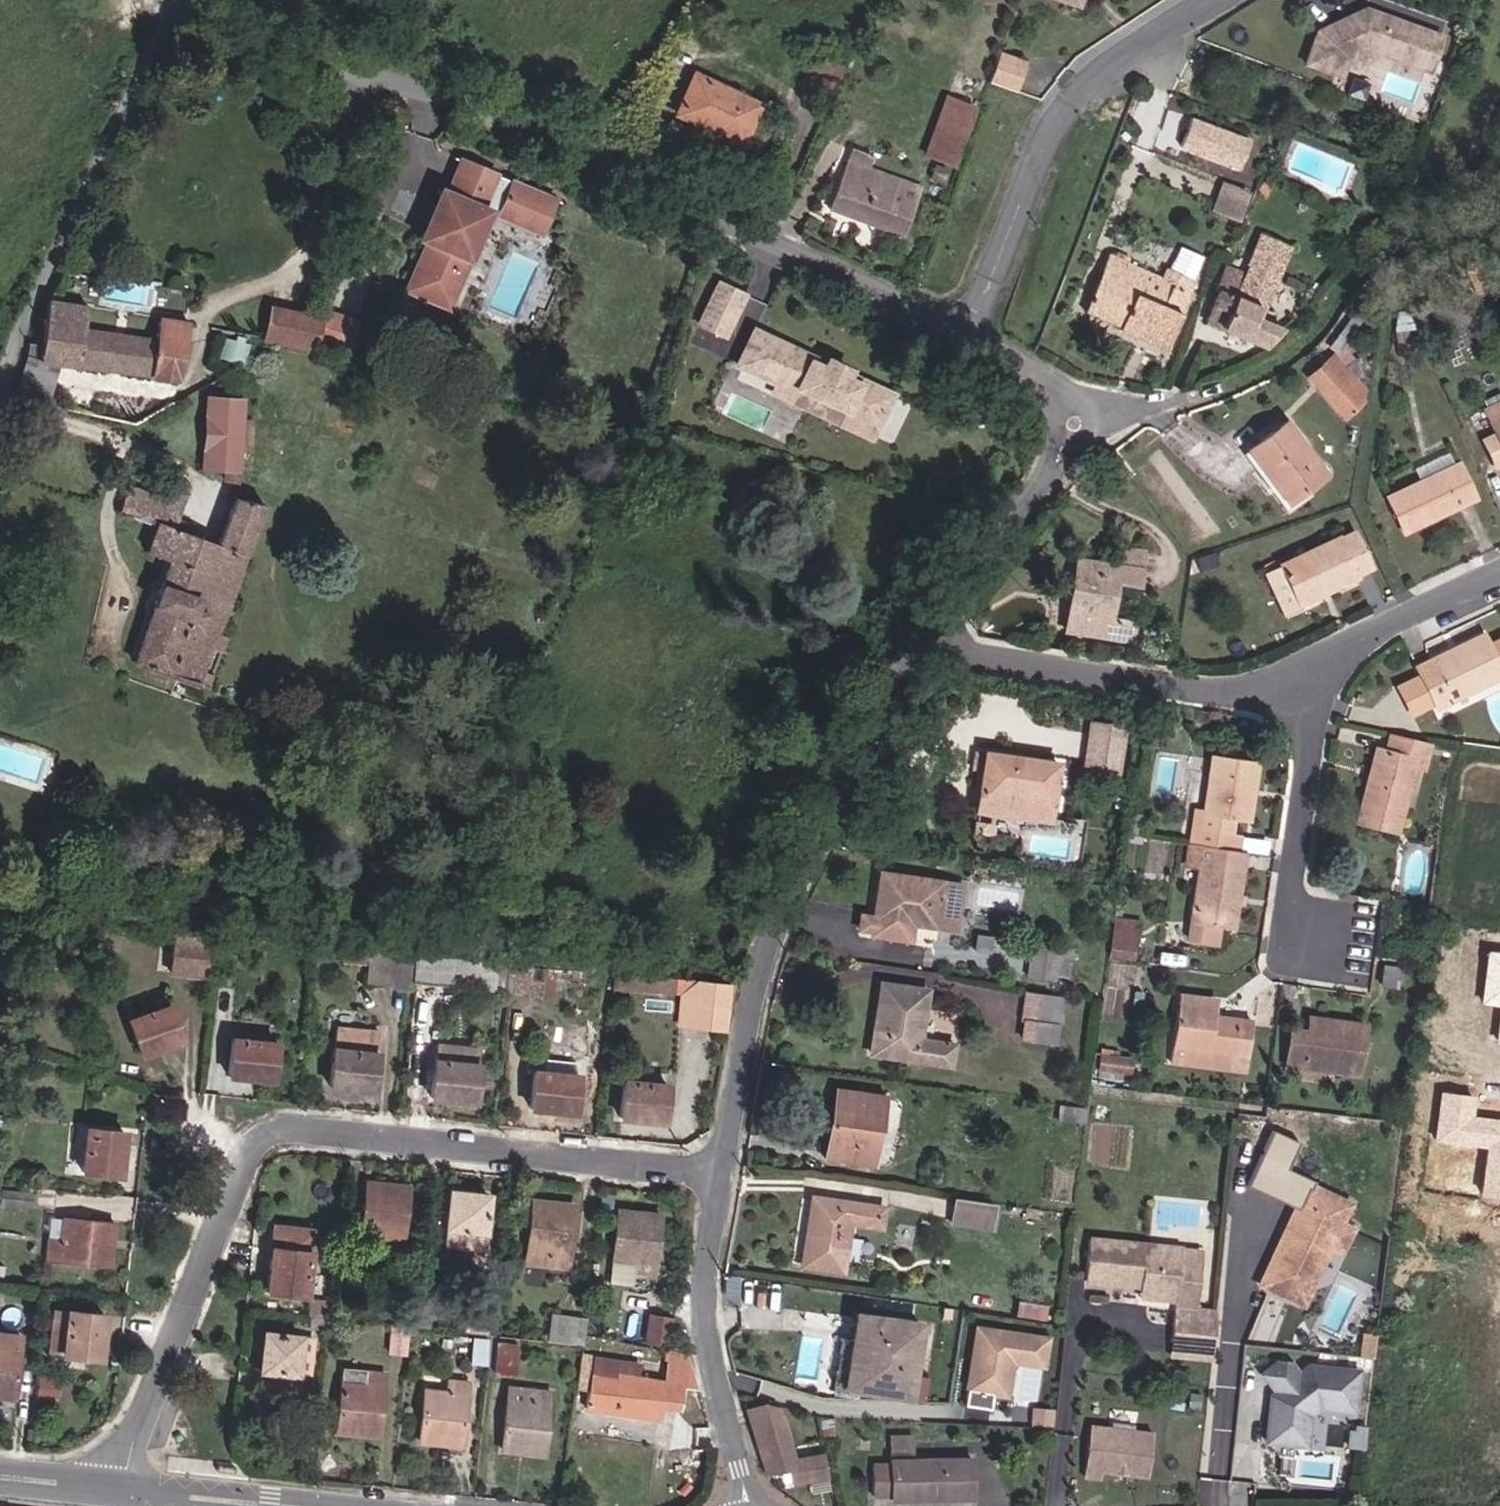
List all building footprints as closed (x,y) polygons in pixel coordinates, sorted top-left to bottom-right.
[(1082,9),(1085,0),(1059,0),(1082,9)] [(1366,10),(1318,28),(1305,64),(1346,79),(1357,50),(1435,76),(1448,37),(1366,10)] [(694,46),(697,37),(684,34),(682,42),(694,46)] [(843,58),(813,48),(801,78),(831,88),(843,58)] [(1019,91),(1029,62),(1001,53),(992,82),(1019,91)] [(691,75),(675,114),(746,142),(762,104),(691,75)] [(978,106),(945,95),(924,153),(956,165),(978,106)] [(1255,137),(1193,116),(1183,145),(1245,166),(1255,137)] [(868,167),(871,159),(853,152),(831,209),(903,236),(922,187),(868,167)] [(449,308),(489,211),(499,215),(513,182),(460,160),(447,192),(437,188),(440,209),(434,225),(416,238),(426,242),(407,290),(449,308)] [(1254,191),(1225,181),(1214,212),(1244,221),(1254,191)] [(542,233),(555,199),(513,182),(499,215),(542,233)] [(935,199),(922,194),(915,213),(927,218),(935,199)] [(1216,258),(1214,261),(1204,286),(1211,289),(1199,318),(1257,342),(1279,321),(1265,315),(1270,303),(1258,298),(1283,237),(1252,225),(1235,266),(1216,258)] [(1158,267),(1183,278),(1191,256),(1165,246),(1158,267)] [(1156,347),(1183,278),(1158,267),(1155,266),(1150,279),(1096,255),(1076,312),(1112,325),(1114,332),(1156,347)] [(727,336),(746,296),(721,284),(702,325),(727,336)] [(148,353),(150,342),(79,327),(85,303),(46,295),(36,338),(25,336),(21,349),(54,356),(171,380),(175,360),(148,353)] [(1406,306),(1411,317),(1427,310),(1422,299),(1406,306)] [(262,309),(256,339),(306,349),(312,319),(262,309)] [(148,353),(175,360),(183,325),(156,319),(150,342),(148,353)] [(210,358),(221,361),(228,335),(216,332),(210,358)] [(858,386),(845,380),(849,372),(828,362),(824,370),(812,364),(813,359),(755,332),(739,366),(797,394),(799,389),(812,395),(808,403),(829,413),(833,405),(846,411),(844,415),(875,430),(891,396),(860,381),(858,386)] [(240,337),(228,335),(221,361),(235,364),(240,337)] [(54,356),(21,349),(9,391),(44,395),(54,356)] [(1332,358),(1307,380),(1344,422),(1369,400),(1332,358)] [(219,478),(231,480),(233,448),(244,449),(245,419),(234,419),(235,398),(228,398),(204,398),(200,467),(219,468),(219,478)] [(1492,433),(1477,439),(1489,465),(1499,461),(1499,398),(1477,408),(1485,425),(1488,423),(1492,433)] [(1246,451),(1289,507),(1331,476),(1288,419),(1246,451)] [(1409,478),(1441,464),(1435,451),(1403,465),(1409,478)] [(1441,464),(1409,478),(1379,491),(1395,528),(1461,500),(1445,462),(1441,464)] [(206,647),(255,503),(230,495),(212,542),(180,531),(184,519),(168,513),(174,496),(164,493),(169,482),(156,477),(147,496),(121,486),(114,511),(148,523),(140,553),(161,560),(127,659),(203,684),(215,650),(206,647)] [(1274,563),(1294,605),(1319,592),(1316,588),(1361,566),(1344,530),(1274,563)] [(1114,572),(1139,576),(1142,557),(1116,554),(1114,572)] [(1294,605),(1274,563),(1253,573),(1273,614),(1294,605)] [(1137,590),(1139,576),(1114,572),(1069,565),(1068,575),(1073,575),(1069,605),(1064,604),(1060,634),(1134,645),(1136,628),(1105,624),(1110,586),(1137,590)] [(1068,575),(1064,604),(1069,605),(1073,575),(1068,575)] [(1415,679),(1429,707),(1494,677),(1476,637),(1423,662),(1410,668),(1415,679)] [(1414,714),(1429,707),(1415,679),(1399,686),(1414,714)] [(1122,788),(1129,726),(1091,722),(1084,784),(1122,788)] [(1420,756),(1423,738),(1382,732),(1378,753),(1369,752),(1360,818),(1398,823),(1408,755),(1420,756)] [(978,814),(1050,823),(1059,765),(986,755),(978,814)] [(1195,832),(1179,830),(1177,850),(1185,851),(1233,857),(1235,839),(1226,837),(1228,822),(1242,824),(1250,764),(1204,759),(1197,818),(1195,832)] [(1195,832),(1197,818),(1181,816),(1179,830),(1195,832)] [(1195,871),(1188,926),(1213,930),(1230,932),(1240,858),(1233,857),(1185,851),(1182,869),(1195,871)] [(965,883),(881,873),(876,919),(874,932),(873,936),(911,941),(914,924),(958,930),(965,883)] [(876,919),(863,917),(861,931),(874,932),(876,919)] [(1213,930),(1188,926),(1185,946),(1210,948),(1213,930)] [(1106,964),(1128,967),(1133,930),(1111,927),(1106,964)] [(174,937),(171,974),(207,977),(210,940),(174,937)] [(373,949),(343,947),(342,961),(371,963),(373,949)] [(389,984),(411,986),(414,952),(393,951),(389,984)] [(1023,982),(1050,985),(1053,955),(1026,951),(1023,982)] [(1483,951),(1477,1005),(1497,1007),(1493,1044),(1499,1044),(1499,953),(1483,951)] [(414,952),(411,986),(491,993),(491,1008),(508,1010),(510,994),(513,962),(414,952)] [(531,963),(513,962),(510,994),(528,994),(531,963)] [(731,979),(611,971),(610,985),(680,991),(679,1023),(727,1025),(731,979)] [(957,1041),(922,1035),(930,988),(883,981),(870,1057),(952,1071),(957,1041)] [(1015,1039),(1044,1042),(1049,1000),(1020,997),(1015,1039)] [(1212,1003),(1177,1000),(1172,1051),(1246,1059),(1250,1023),(1210,1019),(1212,1003)] [(169,1001),(130,1016),(143,1051),(182,1036),(169,1001)] [(373,1090),(380,1031),(336,1026),(330,1085),(373,1090)] [(1366,1034),(1316,1029),(1315,1041),(1292,1038),(1288,1072),(1361,1080),(1366,1034)] [(271,1080),(274,1042),(233,1038),(230,1076),(271,1080)] [(474,1101),(481,1047),(437,1042),(430,1096),(474,1101)] [(1100,1068),(1131,1071),(1133,1050),(1101,1047),(1100,1068)] [(1246,1059),(1172,1051),(1170,1066),(1244,1074),(1246,1059)] [(572,1110),(574,1073),(532,1070),(529,1107),(572,1110)] [(661,1121),(665,1083),(623,1079),(618,1116),(661,1121)] [(878,1169),(890,1096),(836,1087),(824,1161),(878,1169)] [(1439,1092),(1433,1139),(1485,1145),(1480,1196),(1499,1199),(1499,1118),(1473,1115),(1475,1096),(1439,1092)] [(1047,1128),(1068,1132),(1070,1115),(1049,1112),(1047,1128)] [(119,1174),(125,1127),(89,1122),(83,1169),(119,1174)] [(1268,1144),(1259,1152),(1281,1162),(1282,1150),(1268,1144)] [(1281,1162),(1259,1152),(1244,1186),(1266,1195),(1281,1162)] [(382,1194),(383,1183),(367,1181),(365,1205),(350,1204),(347,1230),(382,1234),(381,1245),(400,1247),(406,1197),(382,1194)] [(382,1194),(406,1197),(407,1185),(383,1183),(382,1194)] [(1266,1195),(1244,1186),(1242,1200),(1255,1205),(1266,1195)] [(1,1204),(26,1206),(28,1189),(2,1187),(1,1204)] [(476,1247),(476,1242),(487,1243),(488,1229),(480,1229),(483,1194),(448,1190),(444,1244),(476,1247)] [(1311,1266),(1319,1196),(1305,1190),(1295,1211),(1289,1211),(1277,1237),(1277,1246),(1274,1251),(1269,1252),(1263,1264),(1265,1270),(1257,1285),(1261,1292),(1291,1306),(1300,1305),(1307,1290),(1305,1281),(1311,1266)] [(1324,1219),(1332,1201),(1319,1196),(1311,1266),(1317,1253),(1325,1251),(1333,1255),(1341,1253),(1350,1231),(1339,1225),(1324,1219)] [(566,1265),(572,1213),(547,1211),(548,1200),(530,1199),(526,1249),(548,1251),(547,1263),(566,1265)] [(573,1202),(548,1200),(547,1211),(572,1213),(573,1202)] [(1347,1207),(1332,1201),(1324,1219),(1339,1225),(1347,1207)] [(992,1209),(942,1202),(939,1229),(989,1235),(992,1209)] [(655,1272),(659,1223),(634,1220),(635,1207),(617,1205),(613,1257),(635,1259),(634,1270),(655,1272)] [(881,1215),(808,1205),(798,1277),(840,1283),(844,1249),(876,1253),(881,1215)] [(660,1209),(635,1207),(634,1220),(659,1223),(660,1209)] [(103,1234),(113,1235),(115,1218),(66,1213),(63,1237),(51,1235),(49,1256),(100,1261),(103,1234)] [(306,1293),(312,1228),(277,1225),(271,1289),(306,1293)] [(111,1262),(113,1235),(103,1234),(100,1261),(111,1262)] [(1191,1318),(1196,1273),(1176,1270),(1177,1257),(1178,1253),(1084,1243),(1079,1286),(1135,1292),(1133,1303),(1171,1307),(1167,1349),(1208,1353),(1210,1335),(1189,1333),(1191,1318)] [(1176,1270),(1196,1273),(1197,1259),(1177,1257),(1176,1270)] [(332,1318),(334,1299),(313,1298),(311,1317),(327,1318),(332,1318)] [(1017,1319),(1044,1320),(1044,1308),(1017,1306),(1017,1319)] [(105,1313),(69,1309),(68,1319),(51,1317),(47,1351),(100,1357),(105,1313)] [(912,1390),(922,1319),(859,1310),(849,1380),(912,1390)] [(644,1345),(671,1351),(674,1319),(648,1316),(644,1345)] [(1210,1335),(1211,1320),(1191,1318),(1189,1333),(1210,1335)] [(408,1327),(392,1325),(390,1349),(406,1350),(408,1327)] [(297,1392),(302,1330),(268,1327),(261,1390),(297,1392)] [(15,1385),(20,1333),(0,1331),(0,1384),(15,1385)] [(680,1382),(696,1385),(686,1354),(671,1351),(644,1345),(627,1341),(620,1375),(595,1369),(601,1335),(587,1332),(584,1345),(576,1389),(591,1391),(589,1408),(658,1418),(660,1407),(664,1380),(680,1382)] [(486,1336),(473,1334),(471,1362),(484,1363),(486,1336)] [(1039,1372),(1044,1345),(974,1334),(970,1355),(974,1356),(972,1369),(968,1368),(961,1411),(987,1415),(989,1398),(1002,1401),(1008,1367),(1039,1372)] [(514,1374),(518,1339),(499,1337),(495,1372),(514,1374)] [(1206,1366),(1208,1353),(1167,1349),(1165,1362),(1206,1366)] [(1305,1450),(1310,1410),(1353,1416),(1358,1376),(1308,1370),(1298,1378),(1290,1368),(1276,1366),(1262,1377),(1276,1395),(1271,1399),(1275,1404),(1274,1414),(1268,1418),(1265,1445),(1305,1450)] [(339,1429),(356,1431),(357,1419),(380,1421),(385,1369),(367,1368),(366,1380),(343,1378),(339,1429)] [(40,1375),(39,1395),(60,1397),(61,1376),(40,1375)] [(421,1438),(438,1440),(439,1429),(464,1431),(469,1379),(449,1377),(448,1388),(426,1387),(421,1438)] [(664,1380),(660,1407),(676,1409),(680,1382),(664,1380)] [(504,1448),(522,1449),(523,1438),(545,1440),(550,1387),(531,1386),(529,1398),(509,1396),(504,1448)] [(775,1414),(773,1407),(759,1403),(741,1409),(758,1467),(762,1476),(767,1475),(751,1422),(775,1414)] [(790,1460),(775,1414),(751,1422),(767,1475),(785,1471),(788,1483),(824,1476),(820,1455),(790,1460)] [(379,1433),(380,1421),(357,1419),(356,1431),(379,1433)] [(462,1442),(464,1431),(439,1429),(438,1440),(462,1442)] [(1132,1485),(1137,1437),(1087,1432),(1080,1485),(1098,1487),(1099,1481),(1132,1485)] [(1148,1439),(1137,1437),(1132,1485),(1143,1486),(1148,1439)] [(544,1451),(545,1440),(523,1438),(522,1449),(544,1451)] [(881,1473),(878,1504),(899,1505),(976,1505),(979,1472),(929,1467),(929,1456),(905,1454),(903,1475),(881,1473)]
